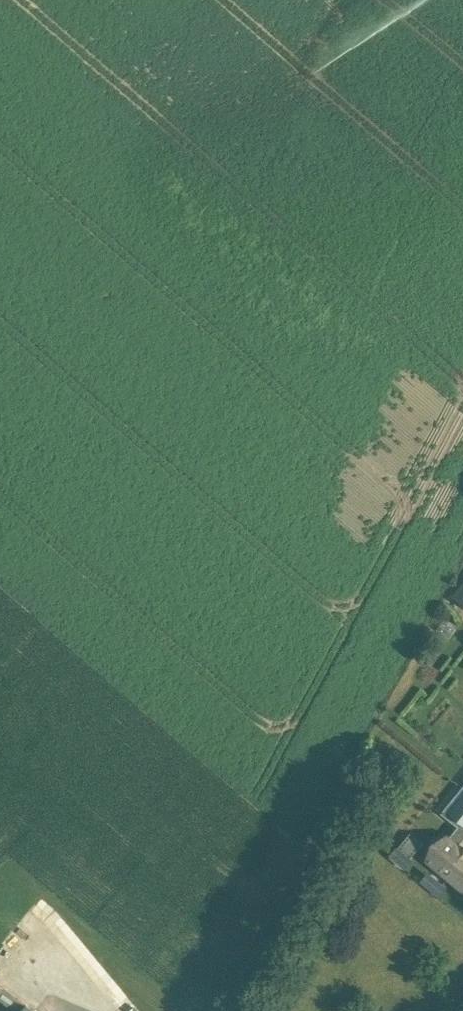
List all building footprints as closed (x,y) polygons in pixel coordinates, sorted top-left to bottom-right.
[(452,595),(462,604),(462,582),(452,595)] [(460,788),(441,812),(457,826),(448,837),(447,836),(434,845),(427,860),(462,888),(462,848),(458,845),(462,839),(462,790),(460,788)] [(398,847),(390,857),(402,866),(410,857),(422,843),(410,833),(398,847)] [(3,987),(0,990),(0,999),(14,1010),(33,1010),(3,987)]
